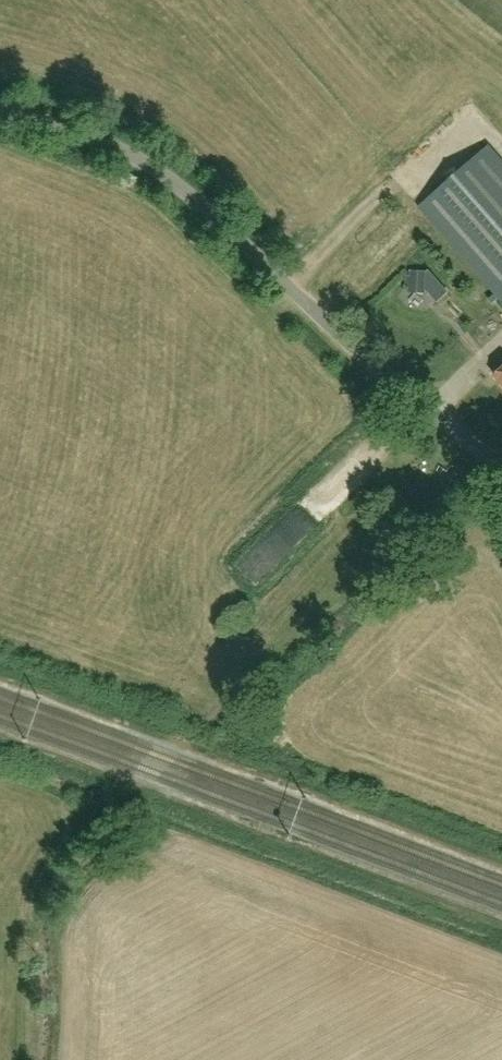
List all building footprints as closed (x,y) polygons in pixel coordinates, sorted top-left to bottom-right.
[(501,300),(501,161),(489,146),(421,206),(496,293),(500,298),(501,300)] [(410,270),(409,287),(427,288),(428,271),(410,270)] [(493,304),(500,298),(496,293),(489,299),(493,304)]
